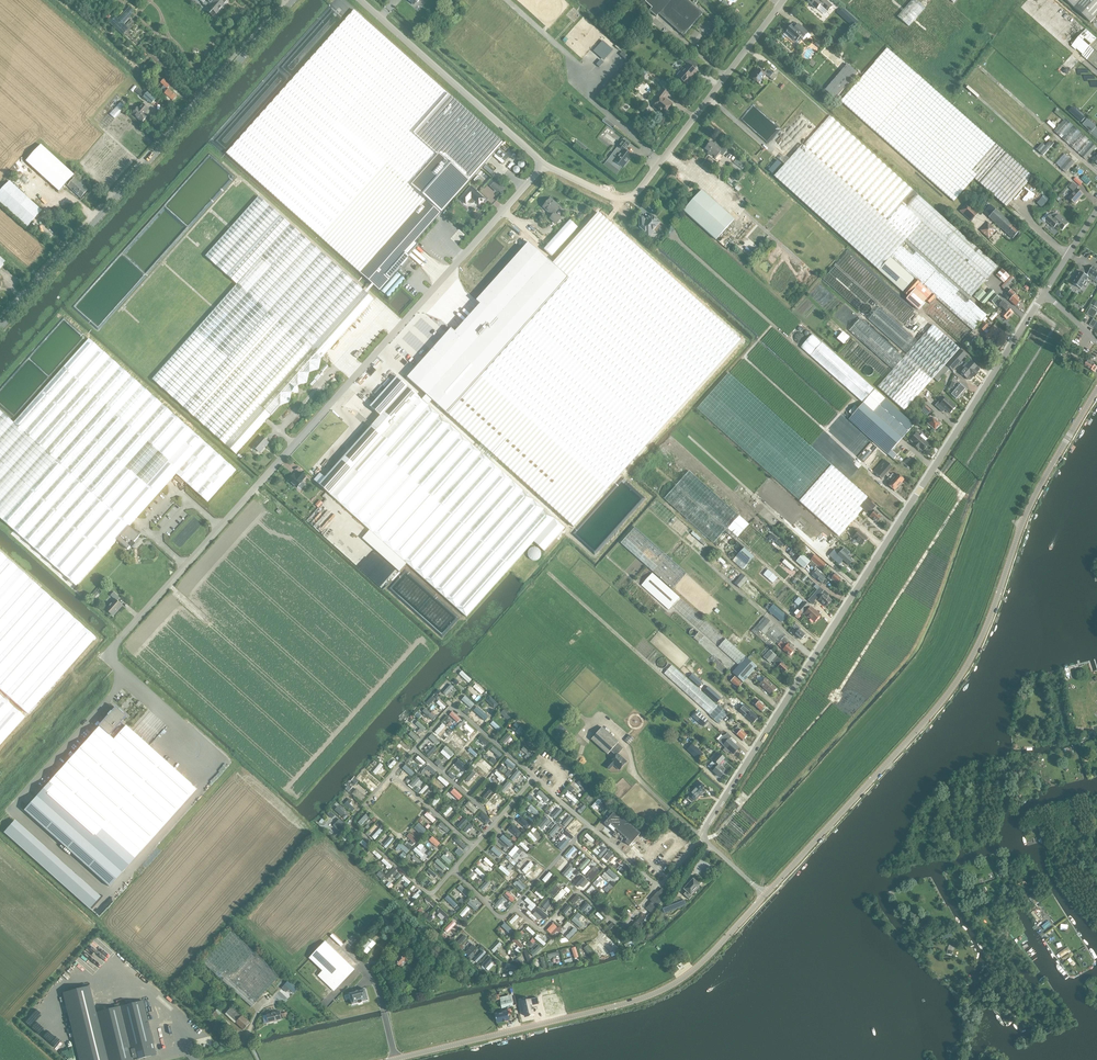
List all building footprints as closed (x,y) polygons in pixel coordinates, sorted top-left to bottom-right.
[(203,4),(208,9),(209,8),(210,9),(207,12),(213,17),(216,14),(216,15),(230,0),(199,0),(203,4)] [(689,0),(647,0),(646,1),(652,7),(650,10),(657,17),(659,14),(683,36),(704,13),(689,0)] [(825,8),(828,11),(833,6),(830,3),(826,0),(823,0),(822,2),(820,0),(810,0),(810,1),(809,2),(817,9),(820,6),(822,6),(825,8)] [(917,66),(925,73),(970,21),(962,14),(946,0),(933,0),(925,8),(916,0),(843,0),(882,35),(898,17),(920,36),(904,54),(917,66)] [(1090,22),(1096,15),(1096,0),(1066,0),(1090,22)] [(135,12),(130,7),(119,19),(115,16),(109,23),(123,36),(129,29),(124,24),(135,12)] [(843,9),(839,14),(854,27),(858,22),(843,9)] [(416,66),(401,52),(354,10),(305,66),(293,79),(227,153),(274,195),(360,273),(380,290),(383,287),(390,279),(386,275),(390,271),(393,268),(442,213),(470,181),(504,144),(449,95),(416,66)] [(803,39),(808,33),(800,26),(797,29),(792,24),(786,32),(796,41),(800,37),(803,39)] [(1096,39),(1086,29),(1072,45),(1082,55),(1096,69),(1096,39)] [(603,40),(594,51),(604,60),(614,49),(603,40)] [(681,80),(686,84),(697,72),(690,66),(694,61),(688,55),(684,60),(688,65),(684,69),(683,68),(682,69),(681,70),(681,71),(682,72),(677,76),(678,77),(678,78),(678,79),(679,80),(680,80),(681,80)] [(835,99),(858,73),(847,64),(825,90),(835,99)] [(661,87),(665,83),(650,69),(647,73),(661,87)] [(759,69),(755,74),(753,73),(750,77),(759,84),(766,74),(773,80),(776,76),(767,69),(764,73),(759,69)] [(170,85),(163,79),(160,82),(164,85),(160,89),(166,95),(163,98),(167,102),(170,99),(172,100),(176,96),(167,88),(170,85)] [(1006,207),(1026,184),(1032,177),(1006,154),(995,144),(922,79),(875,132),(954,202),(974,179),(1006,207)] [(665,114),(672,105),(664,99),(668,93),(663,89),(657,96),(660,99),(654,106),(665,114)] [(156,99),(148,91),(143,96),(152,104),(156,99)] [(121,102),(110,113),(115,117),(125,106),(121,102)] [(145,113),(149,109),(143,104),(139,108),(138,107),(132,113),(142,122),(148,115),(145,113)] [(907,206),(907,205),(917,194),(913,190),(903,202),(902,201),(913,190),(830,116),(811,137),(808,135),(803,141),(805,143),(803,145),(774,176),(879,270),(903,292),(914,279),(915,278),(916,279),(920,283),(915,288),(916,288),(906,299),(918,310),(925,304),(923,303),(927,298),(931,293),(936,297),(934,299),(935,300),(925,311),(961,344),(973,330),(987,315),(969,299),(986,280),(998,267),(947,220),(918,194),(907,206)] [(613,129),(615,126),(605,118),(602,121),(613,129)] [(1057,125),(1051,119),(1048,122),(1054,128),(1057,125)] [(1093,143),(1066,119),(1055,131),(1082,155),(1093,143)] [(1052,140),(1046,145),(1043,142),(1037,149),(1044,155),(1055,143),(1052,140)] [(623,168),(632,156),(625,151),(629,146),(623,141),(619,147),(623,150),(615,161),(623,168)] [(708,153),(712,156),(713,155),(716,158),(719,153),(723,156),(727,150),(723,146),(722,147),(715,142),(714,144),(711,142),(706,149),(709,152),(708,153)] [(1093,143),(1082,155),(1086,159),(1092,152),(1096,156),(1093,160),(1096,163),(1096,154),(1093,150),(1096,147),(1093,143)] [(74,175),(41,144),(26,161),(59,191),(74,175)] [(509,157),(500,149),(496,154),(505,162),(509,157)] [(785,154),(780,158),(784,163),(789,158),(785,154)] [(737,158),(734,162),(741,167),(744,163),(737,158)] [(1067,172),(1075,162),(1070,158),(1062,168),(1067,172)] [(1087,184),(1091,180),(1086,174),(1082,178),(1087,184)] [(1080,186),(1083,183),(1076,177),(1074,180),(1080,186)] [(81,198),(88,190),(75,178),(68,186),(81,198)] [(499,190),(502,192),(505,188),(494,178),(489,184),(497,191),(499,190)] [(42,210),(10,180),(0,191),(0,201),(28,226),(42,210)] [(1084,195),(1078,189),(1079,188),(1077,186),(1073,183),(1069,187),(1073,191),(1074,192),(1069,198),(1076,204),(1084,195)] [(479,205),(485,199),(477,192),(476,193),(470,188),(460,199),(466,204),(468,202),(470,203),(472,204),(473,204),(475,202),(479,205)] [(718,240),(736,220),(702,190),(684,211),(718,240)] [(1033,198),(1039,201),(1043,194),(1037,191),(1033,198)] [(1042,207),(1050,199),(1045,194),(1037,202),(1042,207)] [(290,225),(259,197),(206,256),(236,283),(197,330),(152,379),(236,455),(271,416),(280,405),(290,402),(292,392),(293,391),(297,386),(298,386),(307,382),(309,372),(319,369),(321,359),(367,308),(374,300),(290,225)] [(557,225),(561,219),(556,214),(561,208),(551,199),(544,208),(553,216),(550,219),(557,225)] [(959,210),(963,214),(971,221),(980,212),(967,201),(959,210)] [(1013,239),(1020,231),(991,205),(984,212),(1013,239)] [(568,278),(447,413),(574,527),(741,341),(741,340),(599,213),(553,264),(568,278)] [(651,214),(647,219),(644,219),(644,218),(639,219),(640,228),(643,231),(644,233),(648,236),(649,236),(653,232),(653,231),(660,223),(651,214)] [(1067,225),(1068,224),(1069,223),(1059,215),(1058,215),(1057,214),(1056,214),(1055,214),(1054,214),(1053,215),(1052,215),(1046,220),(1054,228),(1057,225),(1063,230),(1066,226),(1067,226),(1067,225)] [(570,220),(544,249),(552,256),(578,228),(570,220)] [(989,238),(996,230),(988,222),(980,230),(989,238)] [(460,240),(466,234),(460,229),(454,235),(460,240)] [(900,320),(912,307),(848,249),(836,263),(900,320)] [(904,410),(934,377),(938,382),(949,369),(944,365),(945,364),(952,371),(966,356),(966,355),(960,350),(949,363),(948,362),(960,350),(959,349),(933,325),(918,341),(879,307),(880,306),(835,266),(823,279),(862,314),(868,319),(907,354),(904,357),(860,318),(849,331),(893,369),(878,387),(904,410)] [(1073,284),(1081,289),(1084,285),(1085,286),(1087,282),(1086,281),(1089,277),(1090,278),(1092,275),(1096,278),(1096,269),(1093,266),(1087,276),(1081,272),(1073,284)] [(1004,283),(1010,276),(1002,269),(996,275),(1004,283)] [(1004,289),(1010,283),(1014,278),(1011,276),(1007,280),(1001,286),(1004,289)] [(908,296),(920,283),(916,279),(904,293),(908,296)] [(434,314),(459,334),(482,305),(463,290),(460,293),(457,290),(459,288),(457,287),(456,288),(452,284),(431,310),(433,311),(434,310),(436,312),(434,314)] [(979,301),(980,301),(983,304),(994,292),(991,288),(986,293),(981,289),(977,293),(977,292),(975,294),(976,295),(974,297),(979,301)] [(1016,294),(1011,290),(1007,294),(1012,298),(1010,300),(1016,306),(1021,300),(1015,295),(1016,294)] [(999,298),(996,295),(995,293),(989,300),(994,304),(999,298)] [(930,304),(934,299),(936,297),(932,294),(926,300),(930,304)] [(1009,306),(1005,303),(1003,300),(998,306),(1003,310),(1010,316),(1013,313),(1007,307),(1009,306)] [(1010,316),(1003,310),(1002,312),(999,310),(996,312),(1000,316),(1001,315),(1007,320),(1010,316)] [(984,331),(989,326),(985,322),(980,327),(984,331)] [(994,326),(989,331),(995,337),(1000,332),(994,326)] [(991,342),(995,337),(989,331),(984,336),(991,342)] [(843,344),(849,337),(843,332),(837,338),(843,344)] [(972,345),(977,339),(972,333),(961,345),(965,348),(967,345),(969,347),(971,344),(972,345)] [(885,398),(875,390),(812,334),(801,347),(810,356),(863,403),(858,408),(855,405),(849,412),(852,415),(848,419),(861,430),(887,454),(893,459),(900,451),(895,446),(914,425),(885,398)] [(89,339),(14,423),(0,410),(0,517),(76,586),(117,540),(130,526),(176,474),(208,502),(236,470),(215,451),(204,442),(152,395),(89,339)] [(397,355),(392,360),(397,363),(401,359),(397,355)] [(1096,369),(1096,367),(1092,364),(1093,362),(1089,359),(1085,366),(1095,372),(1096,369)] [(961,373),(967,378),(968,379),(970,379),(973,375),(972,375),(975,371),(976,372),(978,369),(978,368),(971,361),(968,364),(966,363),(962,367),(964,369),(961,373)] [(363,372),(367,375),(374,368),(371,364),(363,372)] [(722,415),(723,426),(732,427),(734,424),(729,423),(738,422),(749,428),(749,427),(749,422),(751,418),(757,422),(763,413),(764,401),(755,396),(759,395),(736,381),(735,383),(732,381),(730,383),(726,382),(725,376),(716,390),(724,391),(724,394),(720,393),(720,397),(716,398),(719,398),(718,404),(723,407),(725,407),(724,415),(722,415)] [(383,433),(330,494),(466,617),(510,569),(534,541),(555,518),(397,377),(370,407),(381,416),(374,424),(383,433)] [(959,380),(950,390),(955,394),(964,384),(959,380)] [(940,400),(935,406),(942,412),(943,412),(941,411),(943,409),(944,409),(945,409),(949,413),(955,407),(946,398),(942,402),(940,400)] [(926,406),(923,408),(921,411),(927,416),(929,413),(932,410),(926,406)] [(933,418),(931,416),(928,418),(931,421),(928,424),(935,430),(940,424),(933,418)] [(320,473),(314,480),(319,485),(322,487),(330,494),(383,433),(374,424),(325,478),(320,473)] [(916,433),(910,440),(914,443),(913,444),(918,449),(919,448),(923,451),(928,444),(916,433)] [(260,452),(268,443),(262,437),(253,446),(260,452)] [(909,458),(904,463),(909,468),(916,460),(913,457),(911,460),(909,458)] [(892,468),(883,461),(878,466),(900,485),(905,480),(898,474),(896,476),(893,473),(891,475),(888,472),(892,468)] [(812,513),(819,519),(839,536),(863,509),(859,506),(867,497),(831,465),(799,501),(812,513)] [(900,485),(878,466),(874,471),(882,479),(886,475),(889,478),(887,479),(891,482),(889,485),(895,490),(900,485)] [(819,586),(749,524),(739,515),(728,528),(727,528),(739,515),(689,471),(664,498),(714,543),(725,530),(744,547),(732,561),(792,613),(803,600),(805,602),(819,586)] [(290,479),(289,481),(297,488),(303,482),(302,481),(306,477),(300,472),(296,477),(294,474),(293,476),(292,475),(289,479),(290,479)] [(175,478),(182,484),(184,482),(177,476),(175,478)] [(876,522),(881,516),(873,509),(876,506),(868,499),(861,507),(868,514),(871,512),(872,513),(870,516),(876,522)] [(734,583),(740,588),(748,579),(742,574),(659,500),(651,509),(734,583)] [(534,541),(544,550),(566,527),(555,518),(534,541)] [(130,526),(117,540),(128,549),(131,546),(133,547),(136,544),(134,542),(140,535),(130,526)] [(673,589),(673,588),(696,608),(709,593),(687,573),(635,527),(621,543),(673,589)] [(867,538),(859,531),(856,528),(853,532),(856,534),(853,537),(862,545),(867,538)] [(769,537),(780,546),(782,544),(772,534),(769,537)] [(848,556),(850,553),(844,548),(838,555),(836,554),(832,558),(837,562),(841,558),(849,565),(853,561),(848,556)] [(0,552),(0,689),(24,710),(28,714),(94,640),(94,641),(96,638),(95,638),(96,638),(92,634),(0,552)] [(796,562),(804,569),(810,562),(802,555),(796,562)] [(810,560),(821,569),(826,564),(815,555),(810,560)] [(822,583),(825,580),(816,571),(812,576),(816,579),(816,578),(822,583)] [(837,585),(841,580),(833,572),(829,577),(837,585)] [(669,609),(680,597),(652,573),(641,585),(669,609)] [(827,607),(832,601),(827,596),(829,594),(824,590),(824,591),(820,587),(808,600),(813,605),(815,602),(814,601),(822,592),(824,594),(819,600),(827,607)] [(119,609),(122,605),(117,601),(120,598),(114,592),(111,595),(115,599),(106,609),(113,615),(119,609)] [(698,628),(705,620),(681,598),(674,606),(698,628)] [(771,601),(765,606),(768,609),(774,603),(771,601)] [(798,619),(810,605),(805,602),(794,615),(798,619)] [(771,615),(772,614),(781,622),(787,616),(777,607),(774,604),(768,610),(770,612),(769,613),(771,615)] [(814,621),(818,616),(810,608),(805,614),(814,621)] [(792,643),(784,637),(786,635),(764,616),(752,631),(744,639),(763,656),(776,642),(779,644),(781,642),(780,641),(781,640),(782,642),(783,641),(787,645),(783,650),(790,656),(795,650),(790,645),(792,643)] [(801,640),(806,635),(800,630),(801,628),(798,625),(795,629),(798,631),(795,634),(801,640)] [(699,642),(704,636),(699,632),(694,637),(699,642)] [(718,647),(739,665),(732,672),(743,682),(757,666),(746,657),(746,656),(726,638),(718,647)] [(770,663),(776,656),(770,650),(763,657),(770,663)] [(775,662),(774,663),(778,666),(784,672),(788,668),(783,664),(785,662),(778,656),(774,661),(775,662)] [(664,673),(710,714),(709,715),(719,723),(723,719),(727,713),(718,705),(672,664),(664,673)] [(462,671),(459,675),(468,683),(471,680),(462,671)] [(693,672),(689,676),(699,686),(703,682),(693,672)] [(703,681),(708,676),(703,672),(698,677),(703,681)] [(735,676),(731,681),(738,688),(742,683),(735,676)] [(765,677),(760,683),(771,694),(777,688),(765,677)] [(451,685),(443,693),(446,696),(450,692),(451,693),(453,691),(452,690),(454,688),(451,685)] [(476,685),(473,687),(481,695),(484,692),(476,685)] [(721,698),(708,686),(704,691),(717,703),(721,698)] [(25,717),(28,714),(24,710),(21,713),(0,695),(0,745),(25,717)] [(490,695),(486,699),(495,708),(499,704),(490,695)] [(470,709),(474,704),(465,696),(461,700),(470,709)] [(736,696),(729,704),(739,713),(741,712),(753,723),(758,717),(751,711),(752,710),(736,696)] [(429,706),(435,699),(432,697),(431,697),(426,703),(429,706)] [(757,698),(752,703),(761,711),(765,706),(757,698)] [(446,707),(439,701),(436,703),(441,707),(439,708),(441,710),(442,709),(443,710),(446,707)] [(478,705),(474,710),(485,721),(490,716),(478,705)] [(147,845),(197,789),(126,726),(125,727),(120,723),(126,717),(123,714),(123,713),(119,709),(118,710),(115,707),(98,726),(93,732),(94,732),(74,754),(71,751),(68,755),(71,758),(41,791),(41,790),(36,796),(24,810),(61,844),(60,846),(69,855),(71,853),(109,887),(147,845)] [(431,714),(425,709),(423,712),(425,713),(424,715),(428,719),(429,718),(433,721),(437,717),(435,715),(432,712),(431,714)] [(500,714),(509,721),(511,719),(506,714),(508,712),(505,709),(500,714)] [(461,719),(452,712),(449,715),(458,723),(461,719)] [(703,725),(708,720),(703,715),(698,721),(703,725)] [(427,729),(418,722),(415,725),(420,729),(418,732),(420,734),(422,731),(424,733),(427,729)] [(493,722),(490,725),(499,732),(501,729),(493,722)] [(467,723),(464,727),(471,733),(474,730),(467,723)] [(437,735),(445,726),(442,724),(435,732),(437,735)] [(560,738),(567,730),(560,724),(554,732),(560,738)] [(527,733),(520,727),(515,733),(519,736),(520,733),(524,736),(527,733)] [(610,762),(606,767),(609,769),(614,765),(619,770),(627,762),(618,754),(623,748),(618,743),(619,742),(602,727),(591,739),(608,754),(611,751),(616,756),(610,762)] [(743,740),(747,736),(737,727),(733,731),(743,740)] [(411,732),(408,735),(416,742),(419,739),(411,732)] [(729,751),(733,754),(739,748),(730,739),(731,737),(727,733),(723,738),(726,741),(723,745),(725,747),(723,749),(727,753),(729,751)] [(440,742),(432,734),(428,738),(436,746),(440,742)] [(511,737),(509,734),(501,742),(504,745),(511,737)] [(625,740),(630,744),(634,739),(630,735),(625,740)] [(489,743),(481,736),(478,739),(482,742),(481,743),(484,746),(485,744),(486,746),(489,743)] [(397,745),(400,748),(403,745),(408,750),(411,748),(403,739),(397,745)] [(699,760),(704,755),(693,744),(688,750),(699,760)] [(429,757),(437,749),(433,745),(425,754),(429,757)] [(454,754),(446,747),(440,753),(448,760),(454,754)] [(503,755),(493,747),(491,750),(497,756),(496,757),(499,759),(500,758),(501,759),(503,755)] [(470,748),(468,751),(475,758),(478,755),(470,748)] [(523,748),(521,750),(527,755),(524,758),(527,760),(532,755),(523,748)] [(716,763),(713,766),(710,769),(719,777),(724,772),(718,766),(725,758),(720,754),(714,760),(716,763)] [(423,765),(425,763),(418,756),(415,759),(416,759),(415,760),(421,765),(422,764),(423,765)] [(497,762),(493,757),(489,761),(494,766),(497,762)] [(479,764),(487,772),(492,766),(484,759),(479,764)] [(516,766),(508,759),(504,763),(508,766),(507,767),(509,769),(510,768),(512,770),(516,766)] [(459,760),(455,765),(464,772),(468,767),(459,760)] [(391,764),(389,763),(387,765),(389,766),(388,767),(391,769),(397,763),(394,761),(391,764)] [(412,777),(415,774),(405,765),(402,769),(412,777)] [(436,772),(428,765),(426,768),(425,768),(421,773),(422,773),(421,774),(419,773),(418,774),(422,777),(424,775),(424,774),(426,771),(427,772),(428,770),(434,775),(436,772)] [(521,773),(518,770),(510,780),(513,783),(521,773)] [(476,774),(473,771),(465,781),(468,783),(476,774)] [(503,782),(506,779),(497,771),(494,774),(498,778),(497,779),(500,782),(501,781),(503,782)] [(371,773),(368,777),(378,785),(381,781),(371,773)] [(446,787),(449,784),(440,776),(437,779),(446,787)] [(412,789),(420,780),(417,777),(410,785),(408,785),(412,789)] [(580,781),(577,784),(587,792),(589,789),(580,781)] [(689,795),(687,797),(688,798),(691,802),(693,802),(694,800),(695,800),(703,791),(701,789),(704,786),(699,781),(696,785),(697,786),(689,795)] [(504,794),(512,785),(508,782),(500,791),(504,794)] [(423,797),(430,789),(426,785),(419,794),(421,796),(422,795),(423,797)] [(455,787),(451,791),(460,799),(463,795),(455,787)] [(494,790),(491,787),(483,797),(486,800),(494,790)] [(357,789),(352,794),(361,803),(366,798),(357,789)] [(542,799),(546,803),(549,799),(539,791),(537,794),(538,796),(536,798),(540,801),(542,799)] [(496,792),(489,800),(494,804),(501,795),(496,792)] [(576,804),(578,801),(567,793),(565,796),(576,804)] [(434,806),(440,800),(437,797),(431,804),(434,806)] [(594,810),(603,801),(599,798),(591,807),(594,810)] [(349,799),(344,805),(353,812),(355,809),(350,804),(352,802),(349,799)] [(469,802),(465,806),(474,814),(478,810),(469,802)] [(541,814),(531,805),(528,808),(529,809),(527,811),(532,815),(533,814),(534,815),(535,815),(538,817),(541,814)] [(581,814),(587,807),(584,805),(581,810),(580,809),(578,812),(581,814)] [(338,807),(335,810),(342,817),(345,813),(338,807)] [(446,817),(453,809),(450,807),(443,814),(446,817)] [(555,820),(562,811),(559,808),(552,817),(555,820)] [(537,821),(534,818),(533,820),(524,813),(525,812),(523,810),(520,813),(522,815),(531,822),(535,824),(537,821)] [(615,811),(604,823),(615,832),(613,835),(617,838),(619,836),(629,846),(640,833),(615,811)] [(424,816),(433,824),(436,820),(428,812),(424,816)] [(481,812),(477,817),(486,825),(490,821),(481,812)] [(361,826),(369,817),(366,814),(358,823),(361,826)] [(547,826),(551,822),(545,816),(536,826),(540,830),(541,829),(542,830),(546,825),(547,826)] [(570,816),(563,824),(566,827),(573,819),(570,816)] [(521,817),(517,822),(527,830),(530,825),(521,817)] [(333,826),(339,831),(340,830),(341,831),(342,830),(343,831),(345,829),(347,830),(348,829),(348,827),(340,819),(333,826)] [(460,830),(468,822),(465,819),(457,827),(460,830)] [(573,830),(580,822),(576,819),(570,827),(573,830)] [(100,897),(15,820),(4,832),(89,909),(100,897)] [(441,823),(438,826),(447,834),(450,830),(441,823)] [(426,831),(419,824),(414,829),(418,833),(421,836),(426,831)] [(473,827),(469,824),(463,831),(466,833),(469,829),(471,830),(473,827)] [(518,838),(521,833),(512,825),(508,830),(518,838)] [(552,838),(560,828),(557,825),(548,835),(552,838)] [(345,841),(354,832),(353,832),(354,831),(350,827),(349,828),(351,830),(342,838),(345,841)] [(375,840),(383,831),(380,828),(372,837),(375,840)] [(566,831),(564,834),(571,840),(574,838),(566,831)] [(410,833),(407,837),(412,841),(410,843),(413,845),(414,844),(415,844),(418,841),(410,833)] [(534,843),(537,840),(530,833),(527,835),(534,843)] [(592,843),(594,840),(587,834),(584,837),(592,843)] [(386,848),(395,838),(392,835),(383,845),(386,848)] [(513,845),(503,835),(500,839),(510,849),(513,845)] [(440,844),(432,837),(429,841),(437,848),(440,844)] [(464,850),(467,847),(457,837),(454,840),(464,850)] [(562,851),(569,843),(565,839),(561,843),(559,842),(557,844),(559,845),(557,847),(562,851)] [(369,846),(363,840),(360,843),(367,849),(369,846)] [(522,841),(520,844),(527,850),(529,848),(522,841)] [(548,841),(544,845),(548,849),(552,845),(548,841)] [(407,842),(404,844),(410,850),(413,847),(407,842)] [(429,855),(432,852),(422,842),(414,849),(424,859),(428,854),(429,855)] [(401,849),(406,854),(409,851),(400,843),(397,846),(398,847),(395,850),(398,852),(401,849)] [(634,844),(626,853),(636,862),(644,853),(634,844)] [(500,856),(503,853),(494,845),(491,849),(500,856)] [(515,846),(508,855),(515,860),(519,855),(519,856),(522,852),(523,850),(520,847),(518,849),(515,846)] [(605,846),(600,852),(597,849),(595,852),(601,857),(609,849),(605,846)] [(568,860),(577,850),(573,847),(565,857),(568,860)] [(464,853),(459,848),(455,853),(460,857),(464,853)] [(608,851),(609,851),(602,860),(606,863),(612,856),(613,857),(615,854),(609,849),(608,851)] [(380,860),(382,857),(375,851),(372,853),(377,857),(376,858),(378,860),(379,859),(380,860)] [(449,866),(452,862),(451,861),(453,859),(447,854),(445,856),(444,855),(441,858),(449,866)] [(419,865),(421,862),(414,856),(411,858),(414,860),(413,861),(415,863),(415,862),(419,865)] [(563,857),(558,864),(560,866),(566,859),(563,857)] [(486,858),(483,860),(491,867),(494,865),(486,858)] [(582,871),(591,861),(588,858),(582,864),(581,864),(580,865),(580,866),(578,868),(582,871)] [(390,870),(393,867),(384,859),(381,862),(387,867),(386,868),(388,870),(389,869),(390,870)] [(435,862),(444,871),(447,868),(438,859),(435,862)] [(531,860),(523,870),(526,873),(534,863),(531,860)] [(621,877),(629,868),(630,869),(631,868),(627,864),(626,864),(624,862),(623,863),(619,860),(617,863),(621,866),(622,866),(617,873),(621,877)] [(508,877),(511,874),(501,866),(499,869),(508,877)] [(540,866),(533,875),(536,878),(544,869),(540,866)] [(565,877),(573,869),(570,866),(562,874),(565,877)] [(397,870),(394,867),(385,877),(388,879),(393,875),(394,876),(397,873),(395,871),(397,870)] [(590,882),(600,872),(594,867),(588,874),(589,874),(587,876),(588,878),(587,879),(590,882)] [(486,877),(477,868),(474,871),(483,880),(486,877)] [(435,879),(437,876),(429,869),(427,872),(435,879)] [(609,869),(606,873),(615,880),(618,876),(609,869)] [(497,870),(491,877),(494,879),(500,873),(497,870)] [(381,880),(385,876),(380,871),(376,875),(381,880)] [(545,884),(553,875),(549,873),(542,881),(545,884)] [(578,888),(586,879),(581,875),(574,884),(578,888)] [(403,886),(406,888),(411,882),(404,876),(402,879),(406,883),(403,886)] [(604,880),(600,877),(593,885),(596,887),(600,883),(601,883),(604,880)] [(483,890),(492,882),(488,879),(480,887),(483,890)] [(684,894),(689,900),(692,896),(691,895),(700,885),(693,879),(684,889),(687,891),(684,894)] [(516,881),(513,885),(521,893),(526,888),(519,881),(517,882),(516,881)] [(390,890),(394,886),(389,882),(386,886),(390,890)] [(553,898),(561,890),(558,887),(560,885),(557,883),(555,885),(556,885),(548,893),(553,898)] [(466,896),(470,893),(461,884),(457,888),(466,896)] [(607,887),(604,890),(608,894),(614,888),(610,884),(607,887)] [(594,888),(592,886),(585,893),(588,895),(594,888)] [(666,892),(661,888),(658,892),(659,893),(657,896),(657,895),(654,898),(656,899),(653,902),(652,901),(646,908),(652,913),(663,900),(661,898),(666,892)] [(563,903),(560,900),(567,893),(563,889),(553,900),(557,903),(555,905),(559,908),(563,903)] [(420,890),(412,898),(415,901),(423,893),(420,890)] [(537,891),(534,893),(542,900),(544,897),(537,891)] [(507,892),(504,896),(512,903),(515,899),(507,892)] [(1028,896),(1035,905),(1039,902),(1032,893),(1028,896)] [(448,895),(445,898),(455,908),(458,904),(448,895)] [(434,906),(437,903),(427,896),(425,899),(434,906)] [(532,910),(537,904),(526,896),(519,906),(522,908),(527,902),(530,904),(527,907),(532,910)] [(574,905),(580,899),(576,896),(571,902),(574,905)] [(497,909),(505,900),(501,897),(494,906),(497,909)] [(547,911),(553,903),(547,899),(541,906),(547,911)] [(476,910),(479,907),(470,900),(467,903),(476,910)] [(687,905),(685,900),(662,909),(664,914),(687,905)] [(583,912),(589,906),(586,903),(580,910),(583,912)] [(565,915),(571,908),(568,905),(562,912),(565,915)] [(460,914),(463,917),(470,908),(467,906),(460,914)] [(450,917),(440,907),(437,909),(438,910),(437,911),(439,913),(437,915),(442,919),(445,917),(448,919),(450,917)] [(539,908),(533,915),(532,914),(528,911),(526,914),(529,916),(529,917),(534,921),(537,919),(539,921),(542,918),(545,921),(549,917),(539,908)] [(642,913),(643,914),(636,923),(635,922),(632,926),(638,932),(643,925),(642,924),(643,922),(644,923),(649,918),(649,917),(648,917),(650,914),(645,909),(642,913)] [(1040,919),(1033,911),(1031,912),(1038,921),(1040,919)] [(604,918),(598,912),(595,915),(602,921),(604,918)] [(512,924),(519,917),(516,914),(509,921),(512,924)] [(391,930),(393,928),(396,925),(385,916),(381,921),(391,930)] [(575,916),(572,920),(581,927),(585,924),(575,916)] [(448,932),(456,923),(453,920),(444,929),(448,932)] [(606,933),(615,924),(613,921),(604,931),(606,933)] [(1041,926),(1044,929),(1050,924),(1048,921),(1041,926)] [(511,934),(514,930),(505,922),(501,926),(511,934)] [(559,927),(558,929),(553,924),(547,931),(553,936),(557,931),(558,933),(562,929),(559,927)] [(528,926),(526,928),(533,935),(536,932),(528,926)] [(574,927),(566,936),(569,939),(578,930),(574,927)] [(459,946),(467,937),(464,934),(456,943),(459,946)] [(537,935),(535,937),(544,945),(547,942),(537,935)] [(521,948),(524,945),(515,937),(513,940),(518,946),(515,949),(519,953),(522,951),(522,949),(521,948)] [(376,944),(370,938),(360,948),(367,954),(376,944)] [(334,990),(354,969),(326,941),(310,957),(323,970),(318,975),(334,990)] [(497,949),(503,944),(500,941),(492,950),(494,952),(497,954),(499,951),(497,949)] [(596,949),(601,955),(608,951),(600,941),(597,944),(599,947),(596,949)] [(1034,954),(1024,941),(1019,945),(1029,958),(1034,954)] [(538,943),(530,950),(535,955),(543,948),(538,943)] [(468,955),(476,947),(473,944),(465,952),(468,955)] [(588,944),(584,947),(592,958),(596,955),(588,944)] [(952,956),(955,946),(949,944),(946,954),(952,956)] [(1068,946),(1058,953),(1061,957),(1071,951),(1068,946)] [(477,962),(486,953),(483,950),(474,959),(477,962)] [(1072,951),(1062,958),(1063,960),(1073,953),(1072,951)] [(401,968),(408,961),(401,954),(394,961),(401,968)] [(486,969),(494,959),(490,955),(482,964),(486,969)] [(518,966),(507,962),(505,968),(516,972),(518,966)] [(290,988),(295,993),(299,988),(289,979),(282,987),(287,991),(290,988)] [(96,1010),(90,986),(89,986),(63,992),(79,1059),(108,1059),(96,1010)] [(362,1002),(368,1000),(365,989),(359,991),(358,991),(358,990),(357,991),(356,991),(356,992),(349,994),(352,1005),(358,1003),(359,1003),(359,1004),(361,1003),(362,1003),(362,1002)] [(513,1005),(512,1000),(511,995),(503,997),(500,997),(502,1008),(506,1007),(508,1006),(513,1005)] [(530,1000),(527,1001),(525,1001),(522,1002),(525,1016),(528,1016),(529,1016),(530,1016),(530,1015),(533,1014),(532,1010),(533,1010),(532,1006),(532,1005),(538,1004),(539,1004),(537,997),(530,999),(530,1000)] [(155,1052),(143,999),(96,1010),(108,1059),(123,1059),(155,1052)] [(1010,1013),(1013,1008),(1007,1004),(1006,1005),(1003,1009),(1010,1013)] [(244,1030),(250,1023),(233,1006),(226,1013),(244,1030)] [(209,1018),(219,1026),(230,1036),(236,1030),(224,1019),(220,1015),(222,1013),(217,1009),(209,1018)] [(269,1022),(282,1019),(280,1011),(267,1015),(269,1022)] [(506,1021),(510,1020),(508,1012),(495,1015),(497,1023),(503,1022),(506,1022),(506,1021)]
